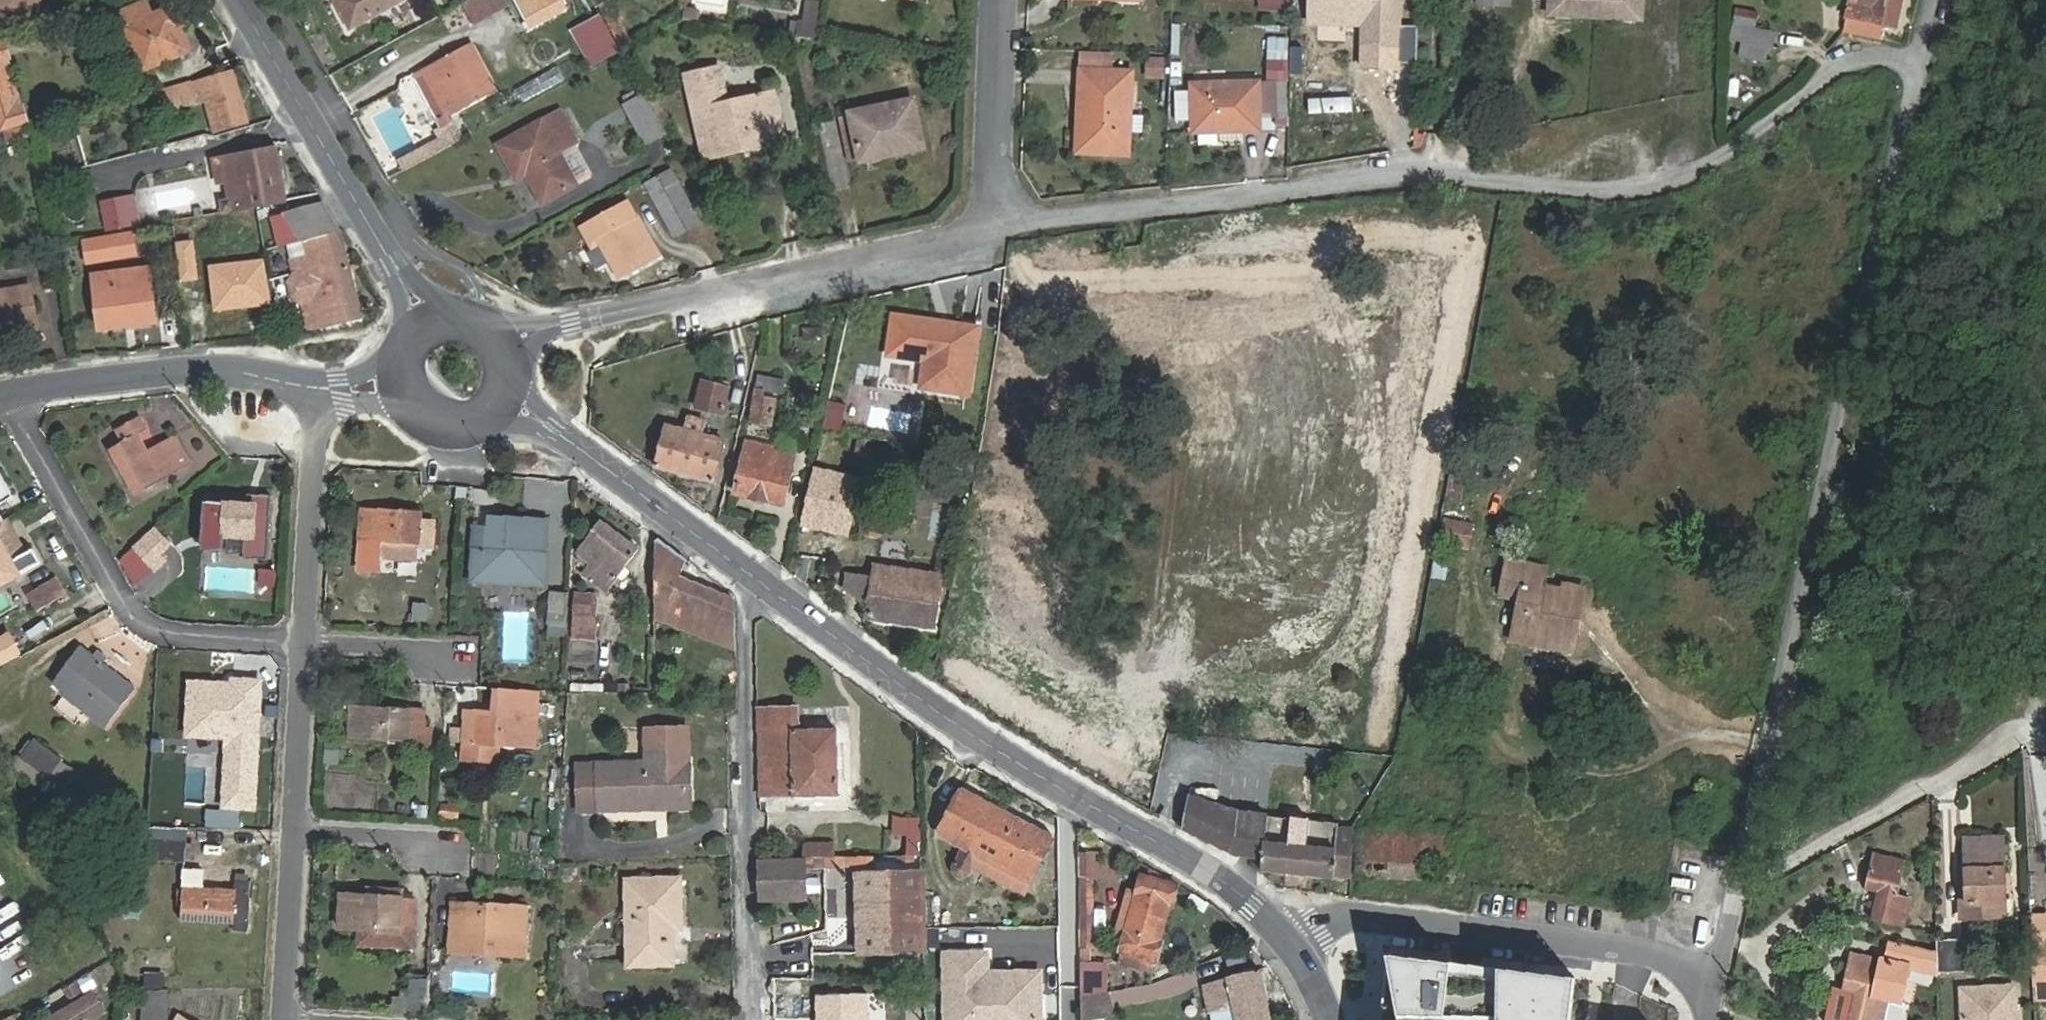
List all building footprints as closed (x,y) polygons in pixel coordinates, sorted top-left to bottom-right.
[(16,4),(19,11),(38,5),(37,0),(0,0),(0,8),(16,4)] [(149,66),(192,49),(183,25),(191,22),(185,5),(158,14),(153,0),(147,0),(124,8),(125,10),(115,13),(120,28),(132,23),(149,66)] [(357,25),(400,0),(343,0),(357,25)] [(525,16),(554,0),(516,0),(525,16)] [(1364,30),(1364,49),(1396,50),(1398,0),(1311,0),(1310,28),(1354,30),(1354,20),(1364,20),(1364,30)] [(1511,0),(1476,0),(1476,11),(1511,11),(1511,0)] [(1598,0),(1551,0),(1551,17),(1597,19),(1598,0)] [(1597,19),(1644,20),(1645,0),(1598,0),(1597,19)] [(1903,0),(1848,0),(1842,30),(1880,38),(1882,26),(1897,29),(1903,0)] [(19,11),(16,4),(0,8),(0,16),(19,11)] [(698,7),(684,5),(682,15),(697,17),(698,7)] [(797,17),(795,32),(814,34),(817,20),(797,17)] [(1354,30),(1364,30),(1364,20),(1354,20),(1354,30)] [(135,70),(149,66),(132,23),(120,28),(135,70)] [(1732,37),(1731,67),(1757,67),(1758,54),(1762,54),(1763,39),(1732,37)] [(6,41),(0,43),(0,59),(10,57),(6,41)] [(496,89),(471,45),(418,74),(442,118),(496,89)] [(2,128),(28,121),(24,104),(13,107),(0,61),(0,121),(2,128)] [(1399,61),(1398,101),(1409,101),(1411,62),(1399,61)] [(738,141),(778,132),(768,90),(722,102),(713,66),(681,74),(700,156),(739,146),(738,141)] [(1090,120),(1088,153),(1130,154),(1132,73),(1080,70),(1079,119),(1090,120)] [(157,109),(169,106),(176,104),(196,100),(205,131),(248,119),(234,71),(153,92),(157,109)] [(1261,116),(1261,82),(1192,84),(1194,132),(1222,131),(1222,125),(1242,124),(1242,116),(1261,116)] [(1278,82),(1261,82),(1261,116),(1279,115),(1278,82)] [(653,105),(646,92),(625,104),(633,117),(653,105)] [(873,148),(918,139),(910,97),(847,109),(857,157),(875,153),(873,148)] [(648,143),(668,132),(653,105),(633,117),(648,143)] [(529,173),(560,156),(558,151),(576,141),(561,112),(499,145),(517,178),(529,171),(529,173)] [(1222,125),(1222,131),(1261,130),(1261,116),(1242,116),(1242,124),(1222,125)] [(1078,152),(1088,153),(1090,120),(1079,119),(1078,152)] [(24,126),(10,130),(14,142),(28,139),(24,126)] [(779,136),(778,132),(738,141),(739,146),(779,136)] [(919,144),(918,139),(873,148),(875,153),(919,144)] [(223,201),(224,212),(290,199),(280,146),(216,160),(221,182),(229,180),(232,199),(225,200),(223,201)] [(529,173),(528,173),(544,203),(576,185),(560,156),(529,173)] [(657,186),(681,232),(697,223),(673,176),(678,173),(675,167),(647,182),(651,189),(657,186)] [(673,176),(697,223),(703,220),(678,173),(673,176)] [(11,211),(0,174),(0,214),(11,211)] [(229,180),(221,182),(225,200),(232,199),(229,180)] [(675,235),(681,232),(657,186),(651,189),(675,235)] [(137,199),(128,200),(131,213),(139,212),(137,199)] [(131,213),(128,200),(102,205),(107,232),(141,225),(139,212),(131,213)] [(633,219),(639,216),(631,200),(585,225),(596,244),(601,241),(621,276),(665,254),(658,240),(653,243),(647,246),(633,219)] [(364,318),(341,229),(325,203),(288,214),(304,241),(308,257),(292,260),(301,293),(314,291),(316,299),(303,302),(309,330),(364,318)] [(193,210),(194,218),(202,216),(201,209),(193,210)] [(653,243),(639,216),(633,219),(647,246),(653,243)] [(178,251),(193,249),(189,221),(174,224),(178,251)] [(136,252),(133,233),(86,243),(88,261),(136,252)] [(155,323),(148,269),(95,276),(103,329),(155,323)] [(39,327),(32,289),(0,295),(0,334),(39,327)] [(925,384),(946,388),(959,321),(897,311),(891,352),(929,358),(925,384)] [(959,321),(946,388),(971,391),(981,325),(959,321)] [(783,391),(786,375),(758,370),(748,418),(771,423),(777,395),(761,392),(762,387),(783,391)] [(703,377),(697,404),(725,410),(732,379),(727,378),(725,382),(703,377)] [(138,420),(118,430),(125,443),(112,450),(136,493),(190,465),(177,442),(150,455),(140,436),(148,432),(142,420),(138,420)] [(667,422),(657,464),(716,479),(726,436),(667,422)] [(776,453),(778,449),(779,444),(748,437),(737,489),(786,500),(793,465),(765,459),(767,451),(776,453)] [(795,453),(778,449),(776,453),(767,451),(765,459),(793,465),(795,453)] [(863,479),(813,467),(798,528),(849,540),(863,479)] [(254,505),(203,503),(202,533),(246,535),(245,559),(266,560),(269,497),(254,496),(254,505)] [(882,535),(887,509),(866,505),(860,531),(882,535)] [(431,548),(433,523),(421,522),(422,511),(362,508),(360,541),(418,544),(418,547),(431,548)] [(552,516),(486,513),(485,525),(468,524),(466,586),(548,590),(552,516)] [(10,562),(17,574),(40,562),(33,548),(23,554),(4,519),(0,521),(0,568),(10,562)] [(590,561),(582,573),(606,591),(636,550),(599,522),(577,551),(590,561)] [(162,537),(152,525),(141,534),(152,546),(162,537)] [(1469,531),(1445,526),(1442,545),(1466,550),(1469,531)] [(152,546),(141,534),(129,545),(150,569),(162,558),(152,546)] [(681,576),(685,560),(650,534),(653,616),(735,647),(735,623),(732,623),(732,597),(681,576)] [(1540,568),(1497,565),(1496,591),(1514,593),(1511,637),(1574,641),(1577,575),(1556,574),(1555,587),(1539,586),(1540,568)] [(936,627),(944,581),(877,571),(875,583),(875,586),(871,606),(870,618),(936,627)] [(62,591),(54,577),(24,594),(32,608),(62,591)] [(871,606),(875,586),(875,583),(848,578),(845,594),(871,606)] [(564,624),(566,593),(549,592),(547,623),(564,624)] [(589,617),(590,597),(573,596),(572,616),(589,617)] [(426,607),(411,606),(410,621),(425,622),(426,607)] [(9,638),(0,642),(0,664),(18,655),(9,638)] [(134,687),(75,645),(51,679),(66,689),(71,680),(116,712),(134,687)] [(537,692),(495,689),(494,715),(478,714),(478,718),(464,717),(462,760),(496,762),(497,746),(534,748),(537,692)] [(258,732),(259,694),(245,693),(244,701),(193,699),(192,729),(258,732)] [(410,709),(352,707),(350,738),(404,741),(404,745),(421,746),(421,722),(409,721),(410,709)] [(758,709),(758,797),(837,795),(835,729),(798,730),(798,709),(758,709)] [(583,766),(585,811),(669,807),(690,806),(687,729),(646,730),(648,764),(583,766)] [(64,792),(77,772),(33,742),(20,761),(64,792)] [(162,778),(160,820),(190,822),(192,780),(162,778)] [(970,867),(971,865),(1024,892),(1053,835),(961,788),(939,831),(941,835),(962,845),(955,860),(955,863),(955,866),(957,869),(960,870),(962,871),(966,871),(968,870),(970,868),(970,867)] [(1343,820),(1237,812),(1194,797),(1187,829),(1226,848),(1235,853),(1264,857),(1262,871),(1353,879),(1357,831),(1342,830),(1343,820)] [(183,861),(185,829),(148,829),(145,828),(144,860),(183,861)] [(1463,832),(1364,828),(1360,875),(1456,880),(1463,832)] [(1968,908),(1961,909),(1961,917),(1995,916),(1995,902),(2005,901),(2002,836),(1966,837),(1967,868),(1966,868),(1968,908)] [(831,858),(830,845),(802,846),(803,860),(831,858)] [(1872,919),(1906,926),(1912,897),(1899,894),(1907,859),(1873,851),(1866,889),(1877,891),(1872,919)] [(1092,946),(1091,876),(1100,876),(1100,857),(1079,857),(1079,876),(1082,876),(1083,924),(1080,924),(1080,976),(1106,976),(1105,946),(1092,946)] [(759,861),(761,902),(804,900),(803,869),(845,867),(845,858),(831,858),(803,860),(759,861)] [(858,952),(922,951),(920,871),(856,873),(858,952)] [(201,891),(201,873),(183,872),(181,912),(184,913),(184,918),(231,921),(232,931),(249,931),(250,905),(248,904),(249,884),(235,883),(234,892),(201,891)] [(1174,903),(1179,885),(1153,876),(1130,950),(1157,960),(1163,941),(1159,940),(1171,902),(1174,903)] [(632,883),(634,966),(676,965),(675,930),(682,929),(680,880),(632,883)] [(353,948),(410,950),(412,899),(342,896),(341,928),(354,929),(353,948)] [(467,913),(455,912),(454,953),(528,954),(528,937),(524,937),(526,905),(468,902),(467,913)] [(1966,938),(1937,940),(1938,950),(1939,972),(1968,971),(1966,938)] [(1889,940),(1885,956),(1881,955),(1880,957),(1852,950),(1843,989),(1854,993),(1848,1019),(1884,1019),(1889,1002),(1902,1005),(1910,969),(1939,974),(1939,972),(1938,950),(1889,940)] [(2034,980),(2045,979),(2045,945),(2032,945),(2034,980)] [(941,950),(942,1019),(1043,1019),(1043,969),(989,970),(989,949),(941,950)] [(1384,955),(1378,1019),(1570,1019),(1575,979),(1495,969),(1449,963),(1384,955)] [(1204,983),(1210,1011),(1233,1007),(1236,1019),(1251,1019),(1270,1017),(1260,968),(1225,976),(1204,983)] [(1964,1019),(2016,1019),(2014,985),(1962,988),(1964,1019)] [(1110,987),(1080,989),(1081,1014),(1112,1011),(1110,987)] [(165,989),(141,990),(140,1019),(165,1019),(165,989)] [(101,1012),(90,993),(45,1019),(89,1019),(101,1012)] [(819,1019),(865,1019),(864,995),(819,996),(819,1019)]
